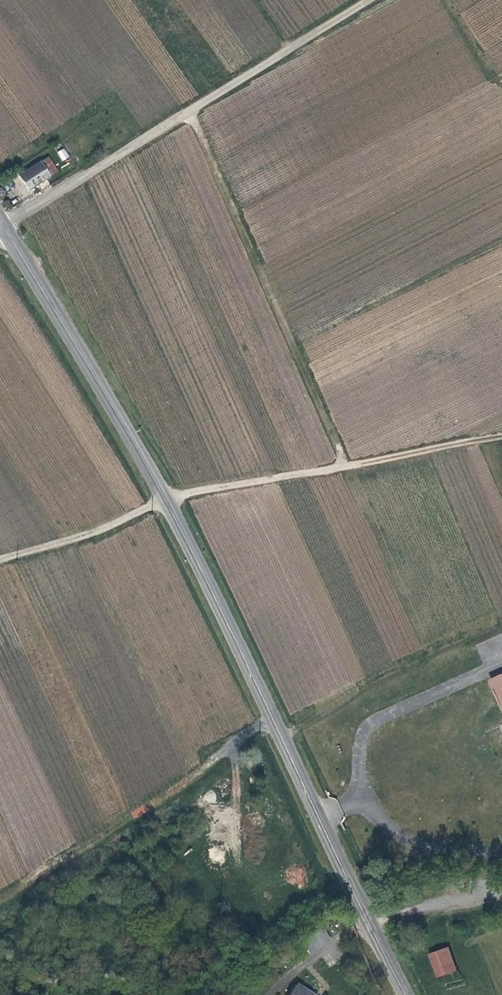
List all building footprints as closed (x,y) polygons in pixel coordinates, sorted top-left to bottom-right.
[(64,148),(57,151),(62,161),(69,157),(64,148)] [(39,161),(22,172),(30,186),(48,176),(39,161)] [(492,691),(501,686),(501,672),(486,680),(491,691),(492,691)] [(492,691),(501,714),(501,686),(492,691)] [(438,945),(421,952),(430,976),(447,970),(438,945)] [(297,984),(290,994),(313,994),(297,984)]
